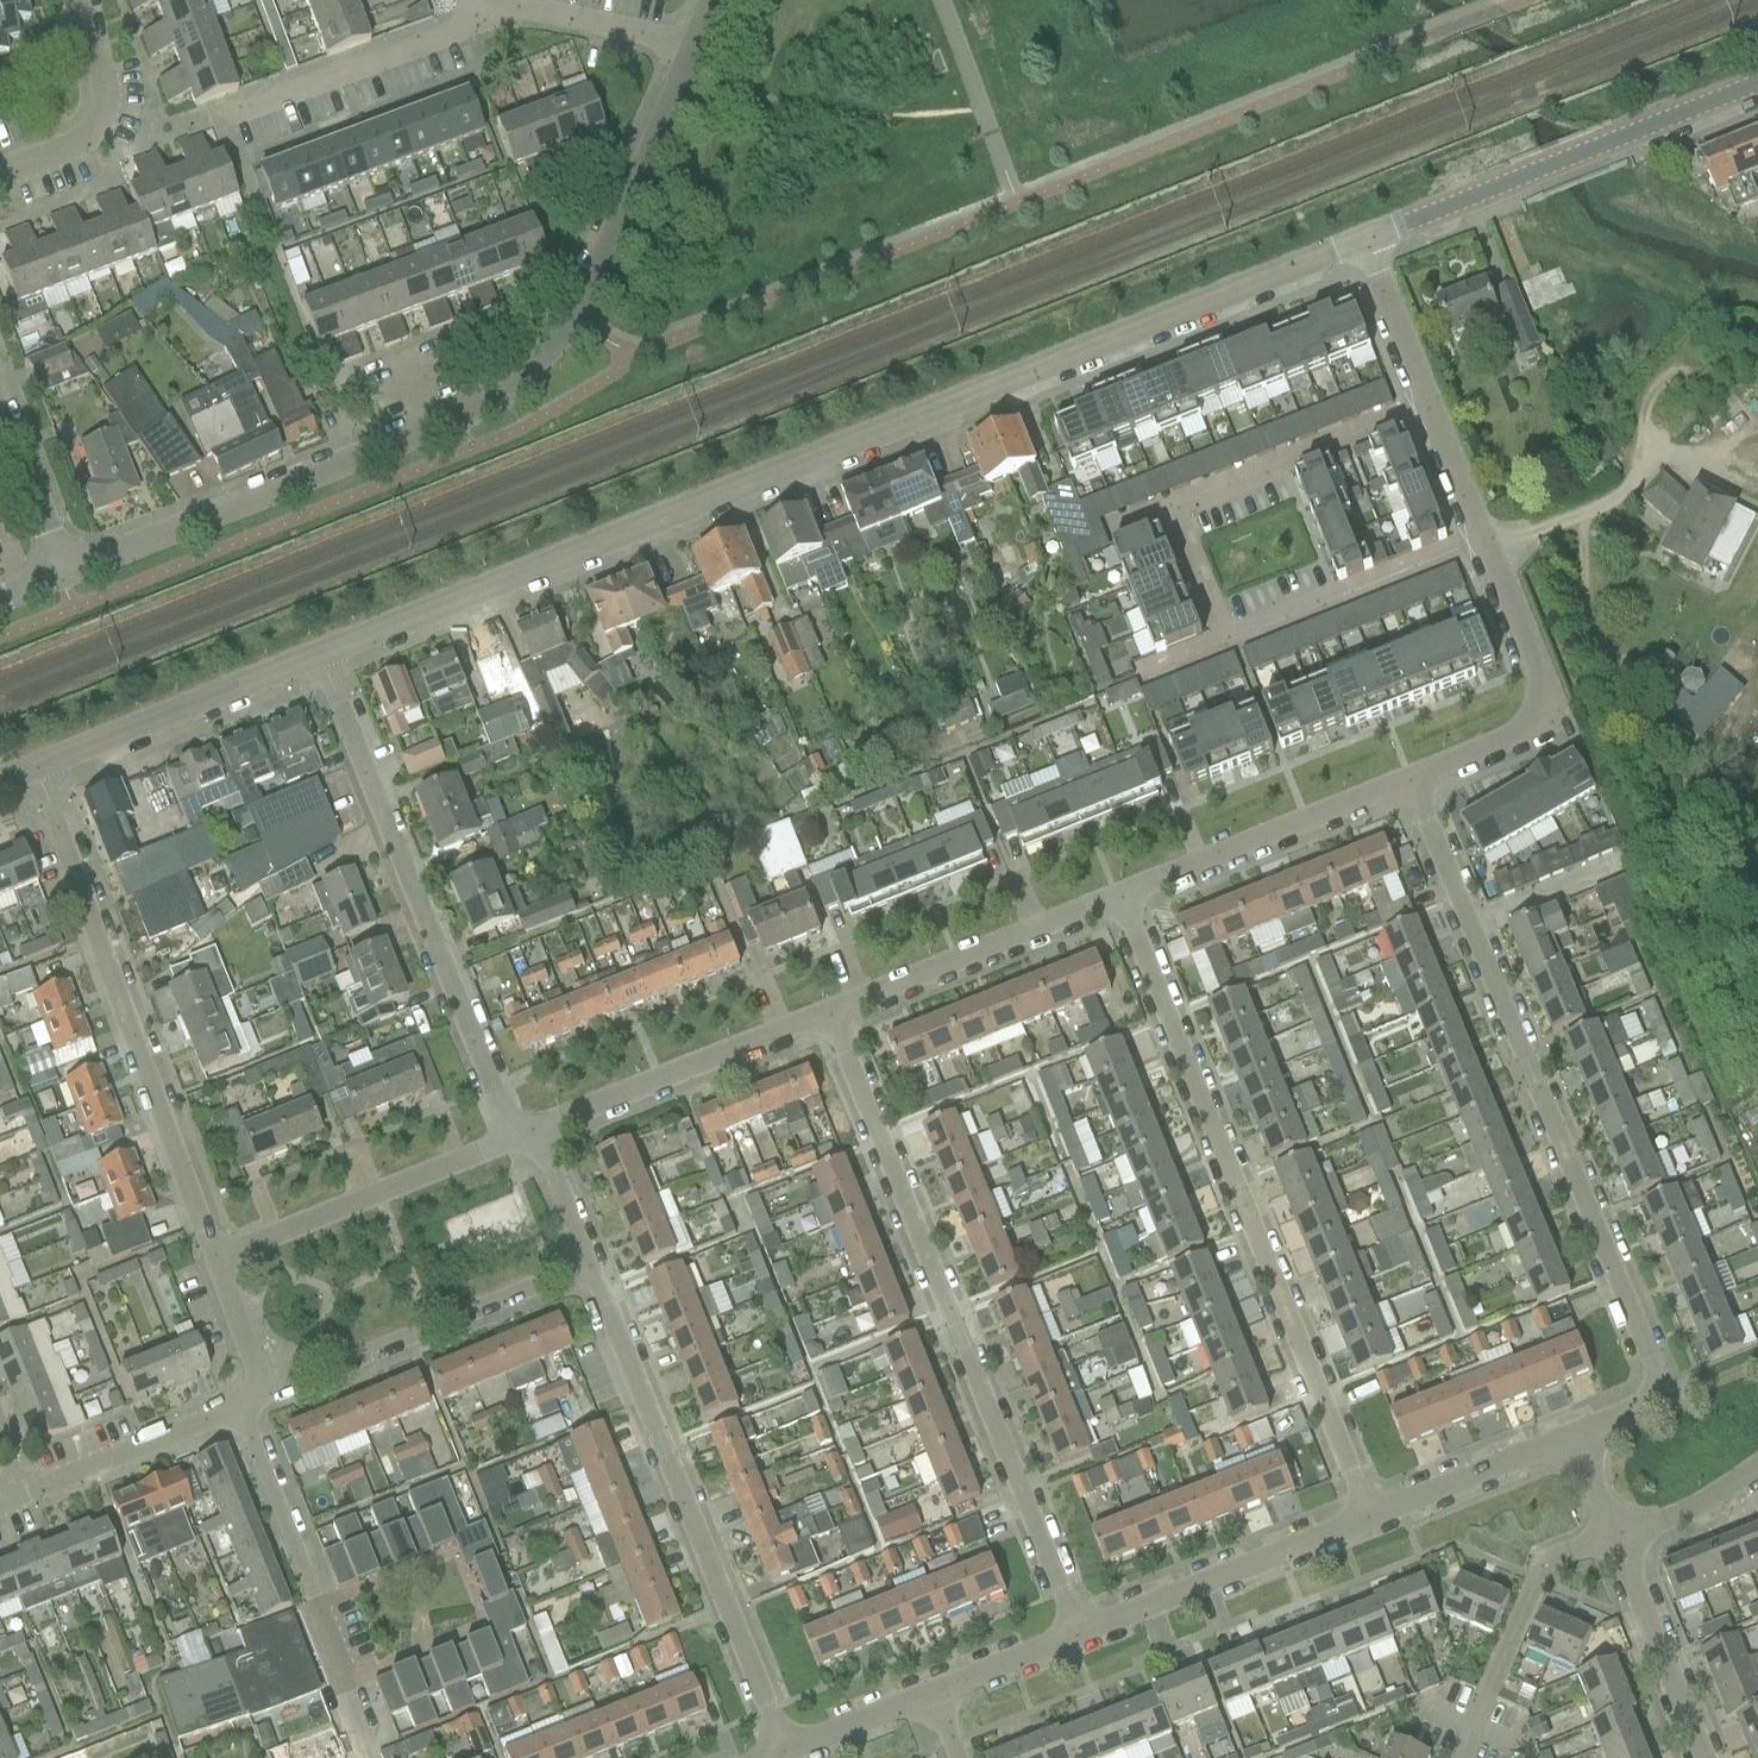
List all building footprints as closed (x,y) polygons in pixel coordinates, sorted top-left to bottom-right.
[(25,0),(0,0),(0,38),(5,42),(19,38),(16,24),(30,21),(25,0)] [(202,0),(131,0),(129,1),(134,13),(155,5),(159,16),(202,0)] [(159,16),(164,27),(142,35),(147,47),(211,23),(202,0),(159,16)] [(309,13),(343,0),(304,0),(309,13)] [(353,0),(343,0),(309,13),(317,36),(360,20),(353,0)] [(779,9),(803,16),(808,0),(782,0),(779,9)] [(279,24),(270,1),(259,5),(268,28),(279,24)] [(368,43),(360,20),(317,36),(326,58),(368,43)] [(176,62),(220,46),(211,23),(147,47),(151,59),(172,51),(176,62)] [(287,47),(279,24),(268,28),(276,51),(287,47)] [(8,56),(5,42),(0,38),(0,58),(8,56)] [(164,93),(228,69),(220,46),(176,62),(180,72),(159,80),(164,93)] [(285,74),(296,70),(287,47),(276,51),(285,74)] [(193,108),(237,92),(228,69),(164,93),(168,104),(189,96),(193,108)] [(587,92),(564,101),(588,165),(599,161),(591,139),(603,135),(587,92)] [(466,95),(442,104),(458,146),(482,137),(466,95)] [(588,165),(564,101),(541,110),(557,152),(568,148),(577,170),(588,165)] [(442,104),(420,112),(435,154),(458,146),(442,104)] [(557,152),(541,110),(518,118),(542,183),(554,178),(546,157),(557,152)] [(413,162),(435,154),(420,112),(397,121),(413,162)] [(542,183),(518,118),(495,127),(511,169),(522,165),(530,187),(542,183)] [(390,171),(413,162),(397,121),(374,129),(390,171)] [(367,179),(390,171),(374,129),(352,138),(367,179)] [(1722,148),(1729,165),(1733,175),(1746,208),(1757,203),(1757,198),(1750,178),(1757,174),(1757,131),(1755,133),(1756,135),(1750,137),(1746,138),(1742,140),(1742,138),(1734,141),(1734,143),(1725,147),(1722,148)] [(345,188),(367,179),(352,138),(329,146),(345,188)] [(201,140),(189,144),(213,208),(237,199),(221,158),(209,162),(201,140)] [(213,208),(189,144),(177,149),(185,171),(174,175),(190,217),(213,208)] [(322,196),(345,188),(329,146),(306,155),(322,196)] [(1746,208),(1722,148),(1713,152),(1712,150),(1704,153),(1705,155),(1697,158),(1694,160),(1692,162),(1691,164),(1691,167),(1691,170),(1693,173),(1695,174),(1698,176),(1701,176),(1703,175),(1707,173),(1717,196),(1728,192),(1735,212),(1746,208)] [(299,205),(322,196),(306,155),(283,163),(299,205)] [(190,217),(174,175),(164,179),(155,157),(143,162),(167,226),(190,217)] [(167,226),(143,162),(132,165),(141,187),(128,192),(136,213),(144,235),(145,234),(153,256),(175,247),(172,239),(167,226)] [(275,214),(299,205),(283,163),(260,172),(275,214)] [(469,177),(483,172),(480,163),(466,168),(469,177)] [(466,168),(453,173),(456,182),(469,177),(466,168)] [(421,185),(424,194),(438,188),(434,180),(421,185)] [(424,194),(421,185),(408,190),(411,198),(424,194)] [(144,235),(136,213),(127,217),(118,195),(105,200),(129,265),(130,265),(153,256),(145,234),(144,235)] [(376,202),(379,211),(392,205),(389,197),(376,202)] [(129,265),(105,200),(96,203),(104,225),(91,230),(107,273),(129,265)] [(376,202),(362,207),(366,215),(379,211),(376,202)] [(73,212),(60,217),(84,282),(107,273),(91,230),(81,233),(73,212)] [(330,219),(333,227),(347,223),(343,214),(330,219)] [(84,282),(60,217),(50,220),(58,242),(45,246),(62,290),(84,282)] [(330,219),(317,224),(320,232),(333,227),(330,219)] [(530,221),(506,229),(530,294),(542,290),(534,268),(546,263),(530,221)] [(62,290),(45,246),(36,250),(28,228),(15,233),(39,299),(62,290)] [(530,294),(506,229),(484,238),(499,281),(511,276),(519,298),(530,294)] [(39,299),(15,233),(5,237),(13,259),(0,263),(7,280),(17,307),(39,299)] [(290,234),(277,239),(280,248),(293,243),(290,234)] [(499,281),(484,238),(461,246),(485,311),(496,307),(488,285),(499,281)] [(485,311),(461,246),(438,255),(454,298),(465,293),(473,315),(485,311)] [(454,298),(438,255),(416,263),(439,328),(451,324),(443,302),(454,298)] [(299,260),(286,265),(295,290),(309,285),(299,260)] [(439,328),(416,263),(393,272),(408,315),(420,311),(428,332),(439,328)] [(408,315),(393,272),(370,280),(394,345),(405,341),(397,319),(408,315)] [(394,345),(370,280),(348,289),(363,332),(374,328),(382,350),(394,345)] [(1438,302),(1450,334),(1452,333),(1455,341),(1463,345),(1472,341),(1475,334),(1472,326),(1485,320),(1487,326),(1500,321),(1486,283),(1438,302)] [(134,303),(142,316),(156,308),(153,303),(170,293),(164,284),(134,303)] [(363,332),(348,289),(325,297),(349,362),(360,358),(352,336),(363,332)] [(337,367),(349,362),(325,297),(309,303),(301,306),(317,349),(329,345),(337,367)] [(1371,350),(1353,304),(1331,313),(1349,359),(1371,350)] [(1539,346),(1525,311),(1505,319),(1519,354),(1539,346)] [(1349,359),(1331,313),(1310,321),(1328,367),(1349,359)] [(100,328),(107,346),(141,334),(134,316),(100,328)] [(1328,367),(1310,321),(1288,330),(1307,376),(1328,367)] [(1307,376),(1288,330),(1267,338),(1286,384),(1307,376)] [(235,334),(222,351),(240,380),(244,388),(259,380),(260,380),(252,362),(240,338),(235,334)] [(1286,384),(1267,338),(1246,347),(1264,393),(1286,384)] [(37,383),(79,366),(63,344),(47,355),(29,362),(37,383)] [(1243,401),(1221,345),(1200,354),(1218,400),(1239,391),(1243,402),(1243,401)] [(1264,393),(1246,347),(1226,355),(1222,345),(1221,345),(1243,401),(1264,393)] [(273,352),(252,362),(260,380),(259,380),(268,399),(267,399),(276,417),(289,445),(314,434),(308,420),(315,417),(308,403),(302,406),(291,382),(287,384),(273,352)] [(1218,400),(1200,354),(1178,362),(1182,372),(1197,408),(1218,400)] [(132,369),(101,390),(162,479),(199,465),(167,417),(165,418),(132,369)] [(1180,427),(1201,418),(1197,408),(1182,372),(1161,381),(1180,427)] [(1159,435),(1136,379),(1115,388),(1133,434),(1154,425),(1158,436),(1159,435)] [(1180,427),(1161,381),(1141,389),(1137,379),(1136,379),(1159,435),(1180,427)] [(1393,404),(1384,382),(1376,386),(1384,408),(1393,404)] [(1133,434),(1115,388),(1094,396),(1116,452),(1117,452),(1113,442),(1133,434)] [(251,392),(227,403),(256,464),(279,453),(251,392)] [(1116,452),(1094,396),(1093,396),(1097,406),(1076,415),(1095,461),(1116,452)] [(1359,418),(1350,396),(1341,400),(1350,422),(1359,418)] [(1350,422),(1341,400),(1332,403),(1341,425),(1350,422)] [(222,405),(186,422),(204,460),(210,457),(221,480),(256,464),(227,403),(222,405)] [(1316,435),(1307,413),(1299,417),(1308,439),(1316,435)] [(137,444),(116,415),(104,420),(112,435),(82,447),(96,483),(86,488),(96,513),(125,502),(122,496),(138,490),(123,450),(137,444)] [(1095,461),(1076,415),(1055,423),(1073,470),(1095,461)] [(1308,439),(1299,417),(1290,420),(1299,442),(1308,439)] [(1089,526),(1080,504),(1073,486),(1047,496),(1020,427),(995,437),(1012,478),(1019,475),(1031,505),(1041,501),(1074,580),(1068,582),(1072,592),(1075,591),(1089,585),(1079,562),(1080,561),(1075,549),(1095,541),(1089,526)] [(1274,452),(1265,430),(1256,434),(1265,456),(1274,452)] [(1404,431),(1355,451),(1358,460),(1373,454),(1376,462),(1385,458),(1392,477),(1369,486),(1369,487),(1418,467),(1404,431)] [(1265,456),(1256,434),(1248,437),(1257,459),(1265,456)] [(1012,478),(995,437),(971,446),(981,471),(951,483),(965,517),(983,510),(979,501),(992,496),(988,487),(1012,478)] [(1231,469),(1223,447),(1214,451),(1223,473),(1231,469)] [(1223,473),(1214,451),(1205,454),(1214,476),(1223,473)] [(1345,455),(1296,474),(1310,510),(1359,491),(1359,490),(1335,499),(1328,481),(1337,477),(1333,470),(1348,464),(1345,455)] [(926,464),(885,481),(902,522),(940,506),(958,549),(975,542),(965,517),(951,483),(936,489),(926,464)] [(1189,486),(1180,464),(1172,467),(1180,490),(1189,486)] [(1180,490),(1172,467),(1163,471),(1172,493),(1180,490)] [(1432,502),(1418,467),(1369,487),(1372,495),(1387,489),(1390,497),(1399,494),(1406,513),(1432,502)] [(1734,510),(1735,508),(1696,487),(1690,500),(1664,476),(1642,501),(1675,531),(1663,554),(1701,574),(1710,556),(1728,566),(1752,519),(1734,510)] [(854,521),(839,527),(852,563),(853,566),(856,565),(870,559),(861,538),(902,522),(885,481),(844,497),(854,521)] [(1147,503),(1138,481),(1129,484),(1138,507),(1147,503)] [(1138,507),(1129,484),(1121,488),(1129,510),(1138,507)] [(1362,499),(1359,491),(1310,510),(1324,546),(1350,535),(1342,516),(1351,513),(1347,505),(1362,499)] [(1100,522),(1091,500),(1080,504),(1089,526),(1100,522)] [(1446,539),(1432,502),(1406,513),(1414,532),(1406,536),(1409,543),(1394,549),(1398,558),(1446,539)] [(806,512),(784,521),(810,585),(816,583),(843,572),(841,568),(852,563),(839,527),(821,535),(820,532),(815,534),(806,512)] [(784,521),(762,530),(774,560),(787,594),(810,585),(801,562),(784,521)] [(1106,537),(1100,522),(1089,526),(1095,541),(1106,537)] [(1122,569),(1169,551),(1160,529),(1113,547),(1122,569)] [(1357,555),(1350,535),(1324,546),(1339,582),(1387,562),(1384,553),(1369,559),(1366,551),(1357,555)] [(744,537),(720,547),(737,588),(744,585),(756,614),(772,607),(744,537)] [(715,597),(737,588),(720,547),(696,556),(705,580),(676,592),(683,610),(695,636),(712,629),(706,615),(720,610),(715,597)] [(1024,551),(1029,568),(1040,564),(1035,547),(1024,551)] [(1131,590),(1177,572),(1169,551),(1122,569),(1131,590)] [(1465,588),(1456,566),(1447,569),(1456,591),(1465,588)] [(1139,612),(1185,593),(1177,572),(1131,590),(1139,612)] [(695,636),(683,610),(676,592),(659,599),(649,575),(620,587),(636,628),(651,623),(658,641),(672,635),(675,644),(687,639),(695,636)] [(1430,602),(1421,580),(1413,583),(1421,605),(1430,602)] [(1421,605),(1413,583),(1404,587),(1413,609),(1421,605)] [(633,651),(626,633),(636,628),(620,587),(591,598),(602,626),(615,658),(616,660),(597,667),(617,690),(632,684),(624,663),(636,659),(633,651)] [(1080,604),(1075,591),(1072,592),(1066,594),(1060,612),(1080,604)] [(1148,633),(1194,614),(1185,593),(1139,612),(1148,633)] [(1010,628),(1033,606),(1022,594),(998,616),(1010,628)] [(1388,619),(1379,597),(1370,600),(1379,622),(1388,619)] [(1379,622),(1370,600),(1362,603),(1370,626),(1379,622)] [(573,650),(561,634),(553,613),(518,627),(532,662),(520,667),(529,689),(532,696),(533,695),(545,727),(546,727),(555,748),(573,741),(556,699),(548,678),(570,670),(586,688),(606,711),(622,697),(617,690),(597,667),(579,645),(573,650)] [(1203,636),(1194,614),(1148,633),(1156,655),(1203,636)] [(1345,636),(1336,614),(1328,617),(1337,639),(1345,636)] [(1080,617),(1072,621),(1078,636),(1087,632),(1080,617)] [(1337,639),(1328,617),(1319,620),(1328,643),(1337,639)] [(809,618),(790,626),(801,653),(809,672),(825,666),(817,646),(820,645),(809,618)] [(1477,618),(1455,627),(1475,677),(1474,673),(1495,664),(1477,618)] [(780,662),(801,653),(790,626),(769,634),(780,662)] [(1100,627),(1087,632),(1078,636),(1086,657),(1099,652),(1108,649),(1100,627)] [(1456,632),(1435,640),(1454,686),(1475,677),(1455,627),(1454,627),(1456,632)] [(1303,653),(1294,631),(1285,634),(1294,656),(1303,653)] [(1294,656),(1285,634),(1277,637),(1286,659),(1294,656)] [(1454,686),(1435,640),(1414,648),(1433,694),(1454,686)] [(1260,670),(1251,648),(1242,651),(1251,673),(1260,670)] [(1433,694),(1414,648),(1393,657),(1411,703),(1433,694)] [(1112,685),(1099,652),(1086,657),(1099,690),(1112,685)] [(419,668),(421,673),(433,702),(432,702),(439,720),(474,706),(453,654),(419,668)] [(1243,677),(1234,654),(1225,658),(1234,680),(1243,677)] [(524,686),(522,681),(512,655),(479,668),(492,699),(524,686)] [(1411,703),(1393,657),(1372,665),(1390,711),(1411,703)] [(1390,711),(1372,665),(1350,674),(1369,720),(1390,711)] [(1208,691),(1200,669),(1191,672),(1200,694),(1208,691)] [(1200,694),(1191,672),(1182,675),(1191,697),(1200,694)] [(433,702),(421,673),(407,678),(405,673),(374,685),(396,740),(409,735),(403,718),(420,711),(419,708),(432,702),(433,702)] [(1369,720),(1350,674),(1329,682),(1348,728),(1369,720)] [(1035,706),(1029,691),(1022,675),(996,685),(1002,702),(989,708),(995,723),(1035,706)] [(1329,682),(1328,678),(1306,686),(1325,733),(1345,724),(1347,729),(1348,728),(1329,682)] [(1703,744),(1738,704),(1713,682),(1678,722),(1703,744)] [(1325,733),(1306,686),(1285,695),(1304,741),(1325,733)] [(1158,711),(1150,688),(1141,692),(1150,714),(1158,711)] [(1304,741),(1285,695),(1263,704),(1282,750),(1304,741)] [(1062,696),(1042,705),(1047,718),(1068,710),(1062,696)] [(969,705),(940,717),(947,734),(975,722),(969,705)] [(1274,753),(1255,707),(1233,716),(1252,762),(1274,753)] [(507,742),(495,711),(480,717),(492,748),(507,742)] [(264,731),(276,759),(287,785),(307,777),(307,778),(321,772),(312,750),(314,750),(299,715),(299,714),(285,720),(285,722),(264,731)] [(1081,714),(1068,719),(1072,730),(1085,725),(1081,714)] [(1252,762),(1233,716),(1212,724),(1230,771),(1252,762)] [(1068,719),(1054,725),(1059,735),(1072,730),(1068,719)] [(1230,771),(1212,724),(1191,733),(1209,779),(1230,771)] [(1043,729),(1030,734),(1034,745),(1048,740),(1043,729)] [(238,796),(241,804),(258,797),(253,786),(272,778),(266,763),(276,759),(264,731),(254,735),(254,733),(219,747),(222,753),(239,796),(238,796)] [(1209,779),(1191,733),(1169,742),(1187,788),(1209,779)] [(459,759),(452,742),(440,746),(446,763),(446,764),(459,759)] [(481,756),(460,764),(465,778),(487,770),(486,769),(514,758),(507,742),(492,748),(493,751),(481,756)] [(439,744),(403,757),(410,777),(446,763),(440,746),(439,744)] [(1160,744),(1118,760),(1137,808),(1159,799),(1158,798),(1157,798),(1155,791),(1160,789),(1161,791),(1163,790),(1159,781),(1173,775),(1160,744)] [(165,772),(190,834),(206,828),(199,812),(238,796),(239,796),(222,753),(213,757),(210,750),(179,762),(181,766),(165,772)] [(995,771),(987,753),(969,760),(977,779),(995,771)] [(1574,755),(1552,768),(1551,766),(1549,767),(1573,808),(1597,794),(1574,755)] [(1118,760),(1090,771),(1108,816),(1117,812),(1118,815),(1137,808),(1118,760)] [(809,763),(796,768),(805,788),(818,782),(809,763)] [(1573,808),(1549,767),(1527,780),(1551,821),(1573,808)] [(1090,771),(1062,783),(1081,830),(1099,823),(1098,819),(1108,816),(1090,771)] [(418,796),(429,823),(470,807),(459,780),(418,796)] [(1551,821),(1527,780),(1526,780),(1528,782),(1506,795),(1529,834),(1551,821)] [(261,845),(223,861),(246,892),(340,841),(315,781),(246,810),(261,845)] [(1062,783),(1034,794),(1052,838),(1061,834),(1062,837),(1081,830),(1062,783)] [(113,865),(115,869),(113,870),(126,902),(135,898),(182,876),(219,859),(206,828),(190,834),(137,854),(123,819),(131,816),(119,786),(84,801),(110,866),(113,865)] [(891,791),(889,792),(893,802),(895,801),(906,797),(902,787),(891,791)] [(1014,802),(992,811),(1004,842),(1018,836),(1024,851),(1022,851),(1023,853),(1044,845),(1042,842),(1052,838),(1034,794),(1014,802)] [(881,795),(868,801),(871,811),(885,805),(881,795)] [(1529,834),(1506,795),(1484,807),(1507,847),(1529,834)] [(868,801),(854,806),(858,816),(871,811),(868,801)] [(480,833),(476,824),(490,819),(483,802),(470,808),(470,807),(429,823),(439,850),(480,833)] [(1507,847),(1484,807),(1461,821),(1484,860),(1507,847)] [(543,811),(509,825),(489,834),(494,848),(536,829),(537,831),(549,826),(543,811)] [(812,815),(789,824),(795,839),(818,830),(812,815)] [(959,824),(938,832),(956,876),(966,872),(967,875),(988,867),(987,865),(985,866),(980,852),(993,846),(981,815),(959,824)] [(798,878),(796,879),(794,874),(806,869),(788,824),(750,839),(768,883),(783,877),(793,902),(778,908),(793,945),(820,934),(798,878)] [(542,843),(537,831),(536,829),(494,848),(500,861),(542,843)] [(1605,835),(1612,853),(1624,848),(1617,830),(1605,835)] [(708,838),(712,848),(726,842),(722,832),(708,838)] [(938,832),(911,843),(930,890),(948,883),(947,879),(956,876),(938,832)] [(1384,842),(1354,854),(1369,889),(1379,913),(1385,927),(1413,916),(1408,901),(1392,907),(1383,883),(1398,876),(1384,842)] [(911,843),(883,854),(901,898),(910,894),(911,897),(930,890),(911,843)] [(13,855),(2,860),(15,891),(37,882),(22,844),(10,848),(13,855)] [(1580,846),(1568,851),(1575,868),(1588,863),(1580,846)] [(1575,868),(1568,851),(1556,856),(1563,873),(1575,868)] [(883,854),(855,865),(874,912),(892,905),(891,902),(901,898),(883,854)] [(1369,889),(1354,854),(1325,865),(1339,901),(1369,889)] [(2,860),(0,861),(0,897),(15,891),(2,860)] [(257,887),(265,904),(311,885),(302,863),(280,875),(281,876),(257,887)] [(453,883),(463,910),(504,894),(492,863),(472,871),(474,875),(453,883)] [(874,912),(855,865),(813,882),(825,913),(839,908),(843,917),(844,916),(844,915),(849,912),(852,919),(851,920),(852,921),(874,912)] [(1339,901),(1325,865),(1295,877),(1309,913),(1310,913),(1339,901)] [(1531,866),(1519,871),(1527,888),(1539,883),(1531,866)] [(1527,888),(1519,871),(1507,876),(1514,893),(1527,888)] [(322,917),(324,916),(363,900),(352,873),(311,889),(322,917)] [(1652,916),(1635,875),(1593,892),(1602,912),(1614,907),(1623,928),(1628,926),(1652,916)] [(137,903),(135,904),(150,941),(180,928),(185,926),(185,925),(200,919),(194,905),(182,876),(135,898),(137,903)] [(1309,913),(1295,877),(1265,889),(1285,939),(1315,928),(1309,913)] [(745,881),(729,887),(724,889),(738,925),(747,947),(758,943),(764,956),(793,945),(778,908),(762,915),(759,916),(745,881)] [(517,889),(504,894),(463,910),(474,937),(509,923),(515,921),(519,919),(526,934),(578,914),(570,894),(526,911),(517,889)] [(1265,889),(1236,901),(1250,936),(1256,951),(1285,939),(1265,889)] [(374,927),(363,900),(324,916),(331,933),(339,930),(343,940),(374,927)] [(1250,936),(1236,901),(1206,913),(1220,948),(1250,936)] [(224,904),(215,912),(224,923),(233,915),(224,904)] [(259,906),(242,914),(252,934),(269,926),(259,906)] [(1508,927),(1519,954),(1567,934),(1556,907),(1549,910),(1508,927)] [(213,910),(188,931),(199,943),(224,923),(215,912),(213,910)] [(690,910),(677,914),(682,928),(695,923),(690,910)] [(1230,972),(1220,948),(1206,913),(1176,925),(1190,960),(1206,953),(1216,978),(1221,990),(1235,984),(1230,973),(1230,972)] [(1385,927),(1379,913),(1364,920),(1370,933),(1385,927)] [(682,928),(677,914),(665,919),(670,933),(682,928)] [(1652,916),(1628,926),(1633,939),(1657,929),(1652,916)] [(1383,936),(1394,962),(1428,948),(1417,922),(1383,936)] [(715,945),(710,947),(721,973),(739,966),(729,942),(722,925),(709,930),(715,945)] [(1334,932),(1339,944),(1355,937),(1350,925),(1334,932)] [(654,926),(642,930),(646,942),(658,938),(654,926)] [(48,940),(35,945),(39,954),(63,945),(56,929),(45,933),(48,940)] [(646,942),(642,930),(630,935),(634,947),(646,942)] [(281,950),(293,945),(288,933),(276,937),(281,950)] [(1573,948),(1567,935),(1567,934),(1519,954),(1530,980),(1562,967),(1557,955),(1573,948)] [(1305,943),(1306,944),(1310,956),(1324,950),(1319,938),(1305,943)] [(284,954),(285,957),(286,957),(291,971),(329,956),(323,939),(284,954)] [(616,939),(604,944),(609,957),(621,953),(616,939)] [(1629,941),(1601,953),(1611,978),(1627,972),(1640,966),(1629,941)] [(685,988),(674,961),(667,943),(655,948),(658,956),(652,958),(666,995),(685,988)] [(609,957),(604,944),(592,948),(598,962),(609,957)] [(1306,944),(1289,951),(1294,962),(1310,956),(1306,944)] [(39,954),(35,945),(19,951),(23,960),(39,954)] [(356,955),(343,961),(353,988),(399,970),(392,954),(386,957),(381,945),(356,955)] [(721,973),(710,947),(692,954),(703,980),(721,973)] [(1394,963),(1381,968),(1391,994),(1405,989),(1439,975),(1428,948),(1394,962),(1394,963)] [(178,988),(168,991),(179,1019),(226,1001),(230,999),(211,951),(188,960),(190,965),(172,972),(178,988)] [(1294,962),(1289,951),(1275,956),(1279,968),(1294,962)] [(581,953),(568,958),(573,971),(586,966),(581,953)] [(703,980),(692,954),(674,961),(685,988),(703,980)] [(336,975),(329,956),(291,971),(293,974),(300,992),(312,988),(310,985),(336,975)] [(1096,956),(1067,968),(1081,1004),(1111,992),(1096,956)] [(286,957),(285,957),(270,962),(277,980),(293,974),(291,971),(286,957)] [(1316,963),(1327,990),(1340,984),(1330,957),(1316,963)] [(568,958),(556,963),(561,976),(573,971),(568,958)] [(666,995),(652,958),(646,961),(644,958),(631,963),(636,975),(637,974),(648,1002),(666,995)] [(1652,994),(1640,966),(1627,972),(1632,985),(1628,987),(1632,996),(1630,997),(1632,1002),(1652,994)] [(544,967),(532,972),(537,986),(550,981),(544,967)] [(1246,967),(1230,973),(1235,984),(1251,978),(1246,967)] [(1574,994),(1562,967),(1530,980),(1541,1007),(1574,994)] [(1081,1004),(1067,968),(1037,980),(1051,1016),(1081,1004)] [(1305,969),(1292,974),(1302,998),(1315,993),(1305,969)] [(0,981),(0,1012),(12,1007),(10,1000),(38,990),(30,970),(0,981)] [(353,988),(345,991),(360,1030),(372,1025),(394,1016),(390,1005),(403,999),(398,988),(405,985),(399,970),(353,988)] [(525,991),(537,986),(532,972),(520,977),(525,991)] [(293,974),(267,985),(271,995),(297,985),(293,974)] [(637,974),(636,975),(636,977),(620,983),(630,1009),(648,1002),(637,974)] [(1450,1001),(1439,975),(1405,989),(1416,1015),(1450,1001)] [(601,991),(597,980),(579,987),(593,1024),(612,1017),(601,991)] [(1051,1016),(1037,980),(1007,992),(1021,1027),(1051,1016)] [(68,983),(33,996),(39,1013),(43,1025),(79,1012),(68,983)] [(630,1009),(620,983),(601,991),(612,1017),(630,1009)] [(1347,1000),(1340,984),(1327,990),(1337,1015),(1351,1010),(1347,1000)] [(593,1024),(579,987),(573,989),(577,999),(565,1004),(575,1031),(593,1024)] [(1585,1020),(1578,1005),(1586,1002),(1581,991),(1574,994),(1541,1007),(1552,1034),(1585,1020)] [(1021,1027),(1007,992),(977,1004),(992,1039),(1021,1027)] [(575,1031),(565,1004),(564,1004),(560,993),(542,1000),(547,1012),(557,1038),(575,1031)] [(1208,1008),(1219,1033),(1255,1019),(1244,993),(1208,1008)] [(1302,998),(1293,1001),(1297,1011),(1306,1007),(1309,1016),(1322,1011),(1315,993),(1302,998)] [(237,1028),(226,1001),(179,1019),(175,1021),(180,1033),(184,1031),(190,1046),(237,1028)] [(1461,1028),(1450,1001),(1416,1015),(1427,1042),(1461,1028)] [(1642,1007),(1653,1034),(1666,1028),(1655,1002),(1642,1007)] [(992,1039),(977,1004),(948,1016),(962,1051),(991,1039),(992,1039)] [(305,1021),(298,1005),(285,1010),(291,1026),(299,1046),(312,1041),(305,1021)] [(518,1006),(505,1011),(511,1026),(510,1027),(521,1053),(539,1046),(528,1019),(524,1021),(518,1006)] [(79,1012),(43,1025),(54,1054),(89,1040),(79,1012)] [(547,1012),(528,1019),(539,1046),(557,1038),(547,1012)] [(962,1051),(948,1016),(918,1027),(932,1063),(962,1051)] [(1341,1022),(1349,1042),(1361,1037),(1353,1017),(1341,1022)] [(1623,1046),(1624,1047),(1629,1045),(1618,1017),(1565,1039),(1576,1066),(1623,1046)] [(1265,1045),(1255,1019),(1219,1033),(1229,1059),(1265,1045)] [(1112,1035),(1107,1022),(1091,1029),(1096,1042),(1112,1035)] [(334,1038),(329,1024),(316,1029),(321,1043),(334,1038)] [(1328,1025),(1315,1031),(1324,1051),(1336,1046),(1328,1025)] [(932,1063),(918,1027),(888,1039),(902,1075),(932,1063)] [(248,1056),(237,1028),(190,1046),(201,1075),(216,1069),(217,1071),(221,1069),(221,1067),(248,1056)] [(1472,1054),(1461,1028),(1427,1042),(1433,1055),(1427,1057),(1432,1070),(1438,1068),(1472,1054)] [(1674,1047),(1666,1028),(1653,1034),(1660,1052),(1674,1047)] [(1096,1042),(1091,1029),(1075,1035),(1080,1048),(1096,1042)] [(1361,1037),(1349,1042),(1357,1063),(1370,1058),(1361,1037)] [(392,1070),(377,1076),(389,1105),(422,1092),(417,1079),(432,1072),(418,1038),(385,1052),(392,1070)] [(1052,1060),(1069,1053),(1063,1040),(1047,1046),(1052,1060)] [(1086,1057),(1096,1083),(1132,1069),(1122,1043),(1086,1057)] [(308,1048),(306,1049),(317,1076),(332,1070),(322,1045),(309,1050),(308,1048)] [(1275,1070),(1265,1045),(1229,1059),(1240,1085),(1275,1070)] [(1336,1046),(1324,1051),(1332,1071),(1345,1066),(1336,1046)] [(1619,1079),(1613,1065),(1629,1059),(1624,1047),(1623,1046),(1576,1066),(1587,1092),(1619,1079)] [(47,1049),(16,1061),(24,1082),(55,1070),(50,1055),(47,1049)] [(317,1076),(306,1049),(255,1070),(262,1086),(300,1070),(305,1081),(317,1076)] [(1483,1080),(1472,1054),(1438,1068),(1449,1094),(1483,1080)] [(3,1064),(0,1056),(0,1082),(9,1079),(3,1064)] [(1019,1058),(1003,1065),(1008,1077),(1024,1071),(1019,1058)] [(1679,1060),(1666,1066),(1674,1087),(1688,1081),(1679,1060)] [(389,1105),(377,1076),(376,1076),(371,1064),(350,1072),(348,1067),(337,1072),(344,1089),(343,1089),(355,1119),(389,1105)] [(1008,1077),(1003,1065),(987,1071),(992,1084),(1008,1077)] [(64,1081),(75,1110),(111,1096),(100,1068),(64,1081)] [(1099,1111),(1142,1094),(1132,1069),(1096,1083),(1103,1098),(1095,1101),(1099,1111)] [(1374,1069),(1362,1074),(1370,1095),(1383,1090),(1374,1069)] [(1038,1076),(1048,1102),(1062,1096),(1052,1070),(1038,1076)] [(1286,1096),(1275,1070),(1240,1085),(1250,1110),(1286,1096)] [(809,1072),(790,1080),(800,1105),(805,1103),(810,1115),(822,1110),(818,1098),(819,1097),(809,1072)] [(1714,1103),(1703,1075),(1688,1081),(1674,1087),(1683,1108),(1702,1100),(1704,1107),(1714,1103)] [(1349,1077),(1336,1082),(1344,1102),(1357,1097),(1349,1077)] [(9,1079),(0,1082),(0,1088),(4,1097),(14,1093),(9,1079)] [(1619,1079),(1587,1092),(1598,1119),(1630,1105),(1619,1079)] [(800,1105),(790,1080),(772,1087),(786,1123),(788,1122),(790,1128),(804,1122),(797,1106),(800,1105)] [(1494,1107),(1483,1080),(1449,1094),(1460,1121),(1494,1107)] [(959,1082),(943,1088),(948,1101),(964,1095),(959,1082)] [(295,1109),(275,1117),(287,1147),(319,1134),(300,1085),(288,1090),(295,1109)] [(786,1123),(772,1087),(754,1094),(764,1119),(768,1130),(786,1123)] [(948,1101),(943,1088),(918,1098),(923,1111),(932,1108),(948,1101)] [(1286,1096),(1250,1110),(1260,1136),(1296,1122),(1310,1116),(1299,1090),(1286,1096)] [(1391,1112),(1383,1090),(1370,1095),(1379,1117),(1391,1112)] [(764,1119),(754,1094),(735,1102),(745,1127),(764,1119)] [(1152,1120),(1142,1094),(1099,1111),(1103,1121),(1111,1118),(1117,1134),(1152,1120)] [(122,1126),(111,1096),(75,1110),(86,1139),(122,1126)] [(1068,1113),(1062,1096),(1048,1102),(1055,1118),(1068,1113)] [(1367,1122),(1357,1097),(1344,1102),(1354,1128),(1367,1122)] [(1641,1132),(1636,1121),(1654,1114),(1647,1098),(1598,1119),(1609,1145),(1641,1132)] [(32,1111),(28,1100),(0,1111),(0,1112),(4,1122),(22,1114),(28,1129),(38,1126),(32,1111)] [(745,1127),(735,1102),(717,1109),(727,1134),(745,1127)] [(1505,1133),(1494,1107),(1460,1121),(1471,1146),(1470,1146),(1471,1147),(1505,1133)] [(234,1112),(219,1119),(229,1147),(245,1140),(253,1160),(271,1153),(273,1157),(286,1152),(284,1148),(287,1147),(275,1117),(274,1118),(270,1109),(250,1117),(254,1126),(242,1131),(234,1112)] [(727,1134),(717,1109),(699,1116),(709,1141),(710,1141),(715,1153),(728,1148),(723,1136),(727,1134)] [(985,1122),(990,1134),(1004,1128),(1000,1116),(985,1122)] [(925,1130),(936,1156),(966,1144),(956,1117),(925,1130)] [(1163,1145),(1152,1120),(1117,1134),(1118,1136),(1123,1148),(1119,1150),(1115,1151),(1119,1162),(1120,1163),(1127,1160),(1163,1145)] [(1691,1126),(1697,1140),(1709,1135),(1703,1120),(1691,1126)] [(1307,1147),(1296,1122),(1260,1136),(1271,1162),(1307,1147)] [(38,1126),(28,1129),(33,1144),(43,1140),(38,1126)] [(1060,1132),(1068,1153),(1082,1148),(1074,1126),(1060,1132)] [(1009,1140),(1004,1128),(990,1134),(995,1146),(1009,1140)] [(1390,1149),(1382,1128),(1370,1133),(1378,1153),(1390,1149)] [(1652,1158),(1641,1132),(1609,1145),(1620,1171),(1652,1158)] [(684,1138),(690,1152),(701,1148),(695,1133),(684,1138)] [(1370,1133),(1359,1137),(1367,1158),(1378,1153),(1370,1133)] [(1515,1160),(1505,1133),(1471,1147),(1470,1146),(1461,1151),(1472,1178),(1482,1173),(1515,1160)] [(1721,1162),(1709,1135),(1697,1140),(1708,1167),(1721,1162)] [(49,1149),(55,1166),(84,1155),(78,1139),(49,1149)] [(988,1166),(977,1139),(936,1156),(946,1183),(977,1171),(988,1166)] [(643,1171),(632,1144),(600,1157),(611,1184),(643,1171)] [(1173,1171),(1163,1145),(1127,1160),(1137,1185),(1173,1171)] [(812,1148),(800,1153),(805,1168),(818,1163),(812,1148)] [(1090,1169),(1082,1148),(1068,1153),(1076,1175),(1090,1169)] [(1398,1170),(1390,1149),(1378,1153),(1386,1174),(1398,1170)] [(96,1151),(84,1155),(55,1166),(63,1187),(70,1185),(68,1179),(90,1170),(93,1177),(99,1175),(107,1195),(143,1182),(132,1153),(101,1165),(96,1151)] [(805,1168),(800,1153),(788,1158),(793,1172),(805,1168)] [(1378,1153),(1367,1158),(1375,1179),(1386,1174),(1378,1153)] [(1274,1171),(1285,1196),(1321,1182),(1310,1156),(1274,1171)] [(1663,1185),(1652,1159),(1652,1158),(1620,1171),(1631,1198),(1663,1185)] [(703,1164),(708,1178),(720,1173),(714,1159),(703,1164)] [(1526,1186),(1515,1160),(1482,1173),(1493,1200),(1526,1186)] [(855,1188),(845,1162),(814,1174),(819,1187),(808,1191),(813,1205),(855,1188)] [(775,1163),(762,1168),(768,1182),(780,1177),(775,1163)] [(44,1164),(33,1168),(38,1183),(49,1179),(44,1164)] [(1723,1189),(1713,1193),(1718,1205),(1727,1201),(1741,1195),(1729,1167),(1716,1173),(1723,1189)] [(768,1182),(762,1168),(750,1173),(756,1187),(768,1182)] [(1007,1175),(1011,1188),(1026,1182),(1021,1170),(1007,1175)] [(655,1199),(644,1172),(643,1171),(611,1184),(622,1212),(655,1199)] [(988,1197),(977,1171),(946,1183),(957,1210),(988,1197)] [(1183,1196),(1173,1171),(1137,1185),(1148,1211),(1183,1196)] [(723,1180),(729,1196),(752,1188),(745,1172),(723,1180)] [(726,1187),(720,1173),(708,1178),(714,1192),(726,1187)] [(1418,1176),(1405,1181),(1413,1201),(1426,1196),(1421,1185),(1418,1176)] [(1080,1182),(1088,1204),(1102,1199),(1094,1177),(1080,1182)] [(49,1179),(38,1183),(44,1197),(47,1196),(55,1193),(49,1179)] [(154,1210),(143,1182),(107,1195),(114,1213),(106,1216),(109,1226),(100,1229),(111,1259),(130,1252),(124,1238),(139,1232),(134,1218),(154,1210)] [(1031,1194),(1026,1182),(1011,1188),(1016,1200),(1031,1194)] [(1331,1208),(1321,1182),(1285,1196),(1295,1222),(1331,1208)] [(97,1184),(75,1188),(77,1202),(100,1198),(97,1184)] [(1537,1212),(1526,1186),(1493,1200),(1504,1226),(1537,1212)] [(835,1227),(866,1215),(855,1188),(813,1205),(812,1205),(823,1232),(835,1227)] [(1393,1188),(1381,1193),(1389,1214),(1402,1209),(1393,1188)] [(1703,1211),(1697,1197),(1682,1203),(1676,1190),(1671,1191),(1644,1203),(1655,1229),(1687,1216),(1688,1217),(1703,1211)] [(745,1200),(757,1229),(770,1223),(758,1195),(745,1200)] [(1741,1195),(1727,1201),(1733,1215),(1747,1209),(1741,1195)] [(1193,1222),(1183,1196),(1148,1211),(1158,1236),(1193,1222)] [(1426,1196),(1413,1201),(1421,1222),(1434,1217),(1426,1196)] [(999,1224),(988,1197),(957,1210),(968,1236),(999,1224)] [(666,1226),(655,1199),(622,1212),(633,1240),(666,1226)] [(1110,1220),(1102,1199),(1088,1204),(1097,1225),(1110,1220)] [(1341,1233),(1335,1218),(1349,1213),(1344,1202),(1331,1208),(1295,1222),(1305,1248),(1341,1233)] [(1412,1235),(1402,1209),(1389,1214),(1369,1222),(1379,1248),(1384,1246),(1412,1235)] [(1548,1239),(1537,1212),(1504,1226),(1515,1253),(1548,1239)] [(877,1241),(866,1215),(835,1227),(846,1254),(877,1241)] [(1028,1228),(1034,1242),(1047,1236),(1062,1230),(1056,1216),(1028,1228)] [(1698,1242),(1688,1217),(1687,1216),(1655,1229),(1666,1256),(1698,1242)] [(681,1219),(666,1226),(633,1240),(644,1267),(676,1254),(678,1258),(694,1252),(681,1219)] [(736,1234),(730,1220),(720,1224),(726,1239),(736,1234)] [(1204,1248),(1193,1222),(1158,1236),(1168,1262),(1171,1261),(1204,1248)] [(81,1237),(75,1223),(64,1227),(70,1241),(81,1237)] [(775,1234),(770,1223),(757,1229),(761,1239),(775,1234)] [(1009,1250),(999,1224),(968,1236),(979,1263),(1009,1250)] [(1757,1249),(1757,1225),(1749,1228),(1757,1249)] [(1426,1234),(1434,1254),(1447,1249),(1439,1229),(1426,1234)] [(1103,1239),(1109,1255),(1123,1250),(1116,1233),(1103,1239)] [(1351,1259),(1341,1233),(1305,1248),(1316,1273),(1351,1259)] [(1422,1259),(1412,1235),(1384,1246),(1394,1270),(1409,1264),(1422,1259)] [(1051,1246),(1047,1236),(1034,1242),(1038,1252),(1051,1246)] [(86,1251),(81,1237),(70,1241),(76,1256),(86,1251)] [(1559,1265),(1548,1239),(1515,1253),(1526,1279),(1559,1265)] [(888,1268),(877,1241),(846,1254),(857,1280),(888,1268)] [(1709,1269),(1698,1242),(1666,1256),(1677,1282),(1709,1269)] [(1447,1249),(1434,1254),(1442,1276),(1456,1271),(1447,1249)] [(1020,1277),(1009,1250),(979,1263),(989,1290),(1020,1277)] [(1133,1276),(1123,1250),(1109,1255),(1119,1281),(1133,1276)] [(150,1268),(164,1262),(160,1252),(146,1258),(150,1268)] [(766,1267),(761,1253),(748,1258),(751,1264),(740,1269),(743,1276),(754,1272),(766,1267)] [(1352,1259),(1316,1273),(1326,1299),(1362,1285),(1374,1280),(1364,1254),(1352,1259)] [(1172,1272),(1182,1297),(1218,1283),(1207,1257),(1172,1272)] [(1430,1280),(1422,1259),(1409,1264),(1417,1285),(1430,1280)] [(773,1269),(777,1281),(791,1276),(786,1264),(773,1269)] [(1570,1292),(1559,1265),(1526,1279),(1537,1306),(1570,1292)] [(6,1266),(0,1268),(0,1298),(13,1293),(9,1283),(12,1282),(6,1266)] [(125,1267),(111,1273),(115,1283),(129,1278),(125,1267)] [(650,1281),(661,1308),(695,1295),(684,1267),(650,1281)] [(771,1282),(766,1267),(754,1272),(759,1286),(771,1282)] [(898,1294),(888,1268),(857,1280),(861,1292),(847,1298),(853,1312),(858,1310),(867,1307),(898,1294)] [(1720,1295),(1709,1269),(1677,1282),(1688,1309),(1720,1295)] [(115,1283),(111,1273),(96,1279),(100,1289),(115,1283)] [(796,1288),(791,1276),(777,1281),(782,1293),(796,1288)] [(776,1295),(771,1282),(759,1286),(755,1288),(760,1301),(764,1299),(776,1295)] [(78,1297),(73,1283),(63,1287),(68,1301),(78,1297)] [(1228,1308),(1218,1283),(1182,1297),(1192,1323),(1228,1308)] [(1123,1290),(1132,1313),(1146,1308),(1137,1285),(1123,1290)] [(1372,1310),(1362,1285),(1326,1299),(1336,1325),(1372,1310)] [(1462,1285),(1449,1290),(1455,1307),(1468,1301),(1462,1285)] [(709,1290),(695,1296),(695,1295),(661,1308),(673,1336),(706,1322),(706,1324),(721,1318),(709,1290)] [(1075,1305),(1061,1311),(1066,1322),(1080,1316),(1114,1302),(1110,1291),(1075,1305)] [(13,1293),(0,1298),(0,1328),(26,1318),(20,1303),(17,1304),(13,1293)] [(996,1305),(1007,1332),(1037,1320),(1026,1293),(996,1305)] [(1056,1299),(1061,1311),(1075,1305),(1070,1293),(1056,1299)] [(909,1321),(898,1294),(867,1307),(878,1333),(882,1332),(909,1321)] [(782,1308),(776,1295),(764,1299),(760,1301),(766,1316),(770,1314),(770,1313),(782,1308)] [(1436,1295),(1423,1300),(1431,1319),(1444,1314),(1436,1295)] [(1732,1323),(1720,1295),(1688,1309),(1699,1336),(1732,1323)] [(1479,1327),(1468,1301),(1455,1307),(1465,1333),(1479,1327)] [(83,1307),(73,1311),(78,1325),(88,1322),(83,1307)] [(770,1314),(775,1326),(787,1321),(782,1308),(770,1313),(770,1314)] [(1153,1328),(1150,1318),(1146,1308),(1132,1313),(1140,1333),(1153,1328)] [(1238,1334),(1228,1308),(1192,1323),(1203,1348),(1238,1334)] [(1554,1328),(1546,1309),(1533,1315),(1540,1334),(1554,1328)] [(1382,1336),(1372,1310),(1336,1325),(1346,1350),(1382,1336)] [(1444,1314),(1431,1319),(1440,1342),(1453,1336),(1444,1314)] [(794,1322),(798,1333),(812,1327),(807,1316),(794,1322)] [(556,1318),(524,1331),(537,1363),(569,1350),(556,1318)] [(1048,1346),(1037,1320),(1007,1332),(1017,1359),(1048,1346)] [(49,1349),(46,1339),(49,1338),(43,1321),(0,1339),(0,1368),(49,1349)] [(799,1348),(787,1321),(775,1326),(787,1353),(799,1348)] [(1554,1328),(1540,1334),(1547,1351),(1561,1384),(1592,1371),(1571,1321),(1554,1328)] [(720,1334),(712,1338),(706,1324),(706,1322),(673,1336),(684,1363),(717,1350),(725,1346),(720,1334)] [(1522,1341),(1514,1322),(1501,1328),(1509,1346),(1522,1341)] [(1742,1348),(1732,1323),(1699,1336),(1710,1362),(1742,1348)] [(816,1338),(812,1327),(798,1333),(803,1343),(816,1338)] [(1131,1344),(1124,1327),(1097,1337),(1104,1355),(1131,1344)] [(524,1331),(492,1344),(505,1376),(511,1392),(512,1394),(543,1381),(536,1364),(537,1363),(524,1331)] [(1249,1360),(1238,1334),(1203,1348),(1213,1374),(1249,1360)] [(1470,1340),(1477,1359),(1490,1354),(1483,1335),(1470,1340)] [(915,1336),(884,1349),(892,1368),(883,1372),(886,1379),(895,1376),(926,1363),(915,1336)] [(1393,1362),(1382,1336),(1346,1350),(1357,1376),(1393,1362)] [(196,1339),(195,1340),(170,1350),(186,1388),(196,1384),(193,1377),(208,1371),(196,1339)] [(1145,1346),(1154,1367),(1167,1362),(1158,1341),(1145,1346)] [(87,1348),(93,1362),(103,1358),(97,1344),(87,1348)] [(460,1358),(473,1390),(505,1376),(492,1344),(460,1358)] [(1138,1362),(1131,1344),(1104,1355),(1111,1373),(1138,1362)] [(1065,1354),(1053,1359),(1048,1346),(1017,1359),(1028,1385),(1058,1373),(1070,1369),(1065,1354)] [(1490,1354),(1477,1359),(1484,1376),(1498,1409),(1529,1397),(1516,1363),(1509,1346),(1490,1354)] [(804,1362),(799,1348),(787,1353),(792,1367),(804,1362)] [(1450,1348),(1439,1353),(1446,1372),(1458,1367),(1450,1348)] [(63,1373),(57,1358),(54,1360),(49,1349),(0,1368),(0,1381),(3,1380),(9,1394),(63,1373)] [(186,1388),(170,1350),(145,1360),(157,1391),(172,1386),(175,1392),(186,1388)] [(728,1377),(717,1350),(684,1363),(695,1391),(728,1377)] [(1561,1384),(1547,1351),(1516,1363),(1529,1397),(1561,1384)] [(108,1373),(103,1358),(93,1362),(98,1377),(108,1373)] [(473,1390),(460,1358),(428,1371),(441,1403),(473,1390)] [(157,1391),(145,1360),(119,1370),(135,1408),(145,1404),(143,1397),(157,1391)] [(1259,1385),(1249,1360),(1213,1374),(1223,1400),(1259,1385)] [(1419,1360),(1408,1365),(1413,1379),(1415,1384),(1427,1380),(1419,1360)] [(1175,1383),(1167,1362),(1154,1367),(1163,1388),(1175,1383)] [(937,1390),(926,1363),(895,1376),(906,1403),(937,1390)] [(1388,1372),(1376,1377),(1377,1380),(1382,1393),(1383,1396),(1395,1391),(1394,1389),(1404,1385),(1403,1383),(1413,1379),(1408,1365),(1388,1373),(1388,1372)] [(838,1368),(816,1376),(826,1404),(840,1399),(849,1395),(838,1368)] [(1132,1373),(1143,1401),(1156,1396),(1145,1368),(1132,1373)] [(16,1421),(70,1400),(66,1389),(69,1388),(63,1373),(9,1394),(15,1409),(12,1410),(16,1421)] [(1069,1400),(1058,1373),(1028,1385),(1039,1412),(1069,1400)] [(415,1376),(382,1389),(395,1421),(428,1408),(415,1376)] [(1498,1409),(1484,1376),(1453,1388),(1467,1422),(1498,1409)] [(739,1405),(728,1377),(695,1391),(706,1418),(739,1405)] [(547,1388),(552,1401),(568,1394),(563,1382),(547,1388)] [(1269,1411),(1259,1385),(1223,1400),(1233,1425),(1269,1411)] [(547,1388),(532,1395),(537,1407),(552,1401),(547,1388)] [(1467,1422),(1453,1388),(1422,1401),(1436,1434),(1467,1422)] [(395,1421),(382,1389),(351,1402),(364,1434),(395,1421)] [(948,1417),(937,1390),(906,1403),(917,1430),(948,1417)] [(107,1398),(112,1412),(123,1408),(117,1394),(107,1398)] [(814,1394),(801,1400),(808,1416),(820,1411),(814,1394)] [(1168,1402),(1175,1419),(1188,1414),(1182,1397),(1168,1402)] [(845,1412),(840,1399),(826,1404),(831,1417),(845,1412)] [(1099,1404),(1104,1416),(1117,1411),(1112,1399),(1099,1404)] [(74,1409),(70,1400),(16,1421),(20,1431),(23,1430),(29,1445),(84,1423),(77,1407),(74,1409)] [(1080,1426),(1069,1400),(1039,1412),(1049,1439),(1080,1426)] [(1133,1407),(1139,1421),(1153,1415),(1147,1401),(1133,1407)] [(1436,1434),(1422,1401),(1391,1413),(1405,1447),(1436,1434)] [(364,1434),(351,1402),(319,1415),(332,1447),(364,1434)] [(1131,1406),(1117,1411),(1104,1416),(1109,1428),(1135,1418),(1131,1406)] [(500,1408),(483,1415),(489,1429),(506,1423),(500,1408)] [(1189,1414),(1175,1419),(1179,1431),(1184,1445),(1198,1440),(1189,1414)] [(332,1447),(319,1415),(287,1428),(300,1460),(332,1447)] [(489,1429),(483,1415),(469,1421),(474,1435),(489,1429)] [(1299,1432),(1293,1416),(1267,1426),(1273,1443),(1299,1432)] [(959,1444),(948,1417),(917,1430),(928,1457),(959,1444)] [(757,1437),(749,1419),(711,1434),(718,1453),(744,1442),(757,1437)] [(811,1423),(815,1435),(828,1430),(824,1419),(811,1423)] [(1090,1453),(1080,1426),(1049,1439),(1060,1465),(1090,1453)] [(555,1446),(568,1478),(580,1473),(613,1459),(600,1427),(555,1446)] [(833,1442),(828,1430),(815,1435),(819,1447),(833,1442)] [(1254,1449),(1247,1430),(1235,1435),(1242,1454),(1254,1449)] [(1179,1447),(1184,1445),(1179,1431),(1165,1436),(1168,1445),(1170,1451),(1179,1447)] [(1168,1445),(1165,1436),(1149,1442),(1152,1450),(1168,1445)] [(422,1439),(407,1446),(411,1458),(412,1457),(427,1451),(422,1439)] [(848,1458),(862,1452),(857,1440),(843,1445),(848,1458)] [(752,1461),(744,1442),(718,1453),(726,1471),(752,1461)] [(1223,1461),(1216,1442),(1203,1447),(1211,1466),(1223,1461)] [(970,1471),(959,1444),(928,1457),(939,1484),(970,1471)] [(396,1464),(411,1458),(407,1446),(391,1452),(396,1464)] [(1118,1460),(1113,1447),(1088,1456),(1093,1469),(1118,1460)] [(195,1460),(204,1483),(208,1492),(238,1480),(224,1448),(195,1460)] [(436,1473),(427,1451),(412,1457),(421,1480),(436,1473)] [(866,1464),(862,1452),(848,1458),(853,1470),(866,1464)] [(1149,1452),(1136,1457),(1143,1476),(1156,1471),(1149,1452)] [(824,1460),(829,1472),(843,1467),(838,1455),(824,1460)] [(1294,1491),(1281,1458),(1249,1470),(1262,1504),(1294,1491)] [(626,1491),(613,1459),(580,1473),(593,1505),(626,1491)] [(759,1479),(752,1461),(726,1471),(733,1490),(759,1479)] [(1105,1469),(1112,1488),(1124,1483),(1117,1464),(1105,1469)] [(348,1485),(349,1485),(364,1479),(359,1467),(343,1473),(348,1485)] [(477,1476),(489,1507),(513,1498),(501,1467),(477,1476)] [(848,1479),(843,1467),(829,1472),(834,1484),(848,1479)] [(855,1473),(859,1483),(874,1477),(870,1467),(855,1473)] [(549,1468),(536,1473),(542,1488),(555,1483),(549,1468)] [(1105,1469),(1086,1476),(1092,1495),(1112,1488),(1105,1469)] [(1262,1504),(1249,1470),(1218,1483),(1231,1516),(1262,1504)] [(981,1498),(970,1471),(939,1484),(950,1511),(981,1498)] [(191,1540),(180,1512),(192,1507),(191,1506),(187,1496),(178,1472),(138,1488),(165,1556),(176,1552),(174,1547),(191,1540)] [(333,1491),(348,1485),(343,1473),(328,1479),(333,1491)] [(1085,1477),(1072,1482),(1073,1483),(1080,1501),(1092,1496),(1085,1477)] [(372,1499),(364,1479),(349,1485),(357,1505),(372,1499)] [(741,1508),(777,1494),(775,1489),(765,1493),(759,1479),(733,1490),(741,1508)] [(251,1512),(238,1480),(208,1492),(220,1521),(221,1524),(251,1512)] [(446,1480),(429,1487),(452,1544),(455,1543),(468,1575),(469,1575),(467,1569),(473,1567),(480,1586),(498,1579),(492,1562),(498,1560),(484,1524),(467,1531),(446,1480)] [(879,1494),(881,1493),(877,1482),(860,1489),(869,1511),(883,1505),(879,1494)] [(562,1498),(555,1483),(542,1488),(548,1502),(549,1504),(562,1498)] [(1231,1516),(1218,1483),(1187,1496),(1200,1529),(1231,1516)] [(416,1519),(401,1525),(414,1558),(430,1552),(430,1554),(453,1546),(452,1544),(429,1487),(407,1496),(416,1519)] [(165,1556),(138,1488),(110,1499),(124,1535),(137,1567),(165,1556)] [(542,1488),(526,1495),(532,1509),(548,1502),(542,1488)] [(639,1524),(626,1491),(593,1505),(606,1536),(606,1537),(639,1524)] [(839,1497),(844,1509),(858,1503),(853,1491),(839,1497)] [(201,1502),(197,1492),(187,1496),(191,1506),(201,1502)] [(779,1500),(777,1494),(741,1508),(748,1527),(774,1517),(769,1505),(779,1500)] [(1200,1529),(1187,1496),(1155,1508),(1168,1541),(1200,1529)] [(379,1534),(364,1540),(377,1574),(392,1568),(393,1570),(415,1561),(414,1558),(401,1525),(392,1502),(369,1511),(379,1534)] [(864,1523),(864,1521),(863,1521),(860,1516),(863,1515),(858,1503),(844,1509),(849,1521),(851,1520),(853,1527),(864,1523)] [(813,1522),(813,1521),(806,1505),(774,1518),(774,1517),(748,1527),(756,1545),(813,1522)] [(874,1523),(888,1517),(883,1505),(869,1511),(874,1523)] [(1168,1541),(1155,1508),(1124,1521),(1137,1553),(1168,1541)] [(264,1544),(251,1512),(221,1524),(224,1530),(234,1556),(264,1544)] [(898,1514),(876,1523),(885,1545),(906,1536),(898,1514)] [(763,1564),(811,1545),(810,1544),(831,1535),(824,1516),(813,1521),(813,1522),(756,1545),(763,1564)] [(340,1546),(324,1553),(323,1553),(331,1573),(335,1571),(337,1577),(335,1578),(339,1587),(337,1588),(337,1590),(355,1583),(355,1585),(378,1576),(377,1574),(364,1540),(354,1517),(332,1526),(340,1546)] [(977,1520),(944,1533),(951,1551),(984,1537),(977,1520)] [(220,1521),(210,1525),(214,1534),(224,1530),(221,1524),(220,1521)] [(1137,1553),(1124,1521),(1092,1533),(1105,1566),(1137,1553)] [(87,1523),(77,1527),(94,1570),(120,1560),(105,1524),(90,1530),(87,1523)] [(875,1549),(864,1523),(840,1533),(850,1560),(875,1549)] [(652,1556),(639,1524),(606,1537),(606,1536),(593,1541),(607,1574),(652,1556)] [(210,1525),(201,1528),(205,1538),(214,1534),(210,1525)] [(94,1570),(77,1527),(66,1531),(69,1538),(54,1544),(69,1580),(74,1594),(100,1584),(94,1570)] [(1757,1530),(1734,1540),(1748,1576),(1757,1572),(1757,1532),(1757,1530)] [(562,1536),(569,1552),(582,1547),(576,1531),(562,1536)] [(926,1539),(912,1544),(920,1564),(934,1558),(926,1539)] [(1748,1576),(1734,1540),(1710,1549),(1724,1586),(1748,1576)] [(69,1580),(54,1544),(40,1550),(37,1543),(26,1547),(44,1590),(69,1580)] [(277,1576),(264,1544),(234,1556),(246,1584),(247,1588),(277,1576)] [(820,1568),(811,1545),(763,1564),(771,1582),(789,1575),(791,1580),(820,1568)] [(44,1590),(26,1547),(16,1551),(19,1558),(4,1564),(18,1600),(44,1590)] [(588,1562),(582,1547),(569,1552),(574,1567),(588,1562)] [(1724,1586),(1710,1549),(1686,1559),(1701,1595),(1724,1586)] [(1452,1550),(1443,1554),(1450,1569),(1458,1566),(1452,1550)] [(882,1557),(889,1576),(903,1571),(895,1552),(882,1557)] [(665,1588),(652,1556),(607,1574),(612,1586),(597,1592),(598,1595),(587,1599),(594,1616),(618,1606),(665,1588)] [(993,1559),(961,1572),(975,1606),(1006,1594),(993,1559)] [(1701,1595),(1686,1559),(1662,1569),(1676,1605),(1701,1595)] [(850,1569),(858,1589),(872,1583),(864,1563),(850,1569)] [(4,1564),(0,1566),(0,1607),(18,1600),(4,1564)] [(975,1606),(961,1572),(930,1584),(943,1619),(975,1606)] [(819,1581),(823,1591),(827,1601),(841,1596),(833,1575),(819,1581)] [(290,1608),(277,1576),(247,1588),(250,1595),(260,1620),(290,1608)] [(1469,1626),(1485,1587),(1460,1577),(1444,1615),(1469,1626)] [(1424,1578),(1399,1588),(1414,1627),(1439,1617),(1424,1578)] [(491,1634),(489,1635),(511,1693),(529,1687),(508,1637),(526,1630),(512,1594),(505,1597),(498,1579),(480,1586),(488,1605),(482,1607),(480,1602),(478,1602),(491,1634)] [(246,1584),(236,1588),(241,1598),(250,1595),(247,1588),(246,1584)] [(943,1619),(930,1584),(898,1597),(912,1632),(943,1619)] [(1510,1598),(1485,1587),(1469,1626),(1493,1636),(1510,1598)] [(236,1588),(227,1592),(231,1602),(241,1598),(236,1588)] [(678,1620),(665,1588),(632,1601),(646,1633),(678,1620)] [(1414,1627),(1399,1588),(1374,1598),(1376,1603),(1392,1642),(1394,1641),(1392,1636),(1414,1627)] [(800,1589),(788,1594),(795,1612),(796,1614),(809,1609),(804,1598),(800,1589)] [(912,1632),(898,1597),(866,1610),(880,1644),(912,1632)] [(1392,1642),(1376,1603),(1352,1613),(1368,1651),(1392,1642)] [(1748,1609),(1754,1622),(1757,1620),(1757,1605),(1748,1609)] [(619,1608),(618,1606),(594,1616),(600,1631),(613,1625),(614,1627),(625,1622),(619,1608)] [(880,1644),(866,1610),(835,1622),(849,1657),(880,1644)] [(1550,1661),(1567,1623),(1542,1612),(1526,1651),(1550,1661)] [(1368,1651),(1352,1613),(1329,1622),(1344,1661),(1368,1651)] [(195,1669),(193,1670),(157,1681),(176,1740),(268,1711),(318,1692),(289,1614),(238,1634),(245,1653),(211,1664),(195,1669)] [(531,1619),(538,1638),(552,1633),(545,1614),(531,1619)] [(1728,1618),(1714,1623),(1719,1636),(1733,1631),(1728,1618)] [(1617,1621),(1616,1621),(1601,1627),(1604,1636),(1620,1630),(1617,1621)] [(849,1657),(835,1622),(803,1635),(817,1670),(849,1657)] [(1344,1661),(1329,1622),(1305,1632),(1320,1670),(1344,1661)] [(1591,1633),(1567,1623),(1550,1661),(1575,1672),(1591,1633)] [(1719,1636),(1714,1623),(1700,1629),(1705,1642),(1719,1636)] [(1305,1632),(1281,1641),(1301,1693),(1325,1684),(1320,1670),(1305,1632)] [(184,1639),(195,1669),(211,1664),(200,1633),(184,1639)] [(568,1671),(552,1633),(538,1638),(554,1677),(568,1671)] [(467,1645),(452,1651),(465,1685),(481,1679),(490,1702),(511,1693),(489,1635),(488,1634),(466,1643),(467,1645)] [(21,1635),(6,1641),(10,1650),(24,1645),(21,1635)] [(681,1656),(673,1636),(660,1641),(669,1661),(681,1656)] [(1737,1637),(1701,1651),(1714,1683),(1757,1666),(1757,1658),(1757,1657),(1746,1661),(1737,1637)] [(6,1641),(0,1643),(0,1654),(10,1650),(6,1641)] [(1272,1689),(1278,1703),(1302,1693),(1301,1693),(1281,1641),(1257,1651),(1272,1689)] [(629,1654),(637,1673),(651,1667),(643,1648),(629,1654)] [(429,1660),(414,1666),(428,1700),(443,1694),(452,1717),(475,1708),(465,1685),(452,1651),(451,1649),(428,1658),(429,1660)] [(1272,1689),(1257,1651),(1233,1660),(1249,1699),(1272,1689)] [(22,1660),(27,1674),(37,1670),(32,1656),(22,1660)] [(143,1662),(148,1673),(163,1667),(158,1656),(143,1662)] [(83,1658),(74,1662),(98,1722),(101,1732),(115,1727),(111,1717),(105,1719),(102,1712),(105,1711),(83,1658)] [(1249,1699),(1233,1660),(1209,1670),(1225,1708),(1249,1699)] [(598,1666),(606,1685),(620,1680),(612,1661),(598,1666)] [(1577,1676),(1587,1701),(1626,1685),(1616,1661),(1577,1676)] [(392,1675),(374,1682),(375,1684),(377,1683),(381,1693),(383,1692),(385,1697),(381,1699),(389,1719),(406,1712),(415,1732),(437,1723),(428,1700),(414,1666),(413,1664),(391,1673),(392,1675)] [(1714,1683),(1729,1719),(1736,1717),(1735,1714),(1757,1705),(1757,1690),(1754,1681),(1757,1679),(1757,1666),(1714,1683)] [(37,1670),(27,1674),(33,1688),(43,1684),(37,1670)] [(1439,1687),(1432,1671),(1415,1678),(1422,1694),(1439,1687)] [(1200,1736),(1224,1726),(1203,1673),(1179,1682),(1194,1721),(1200,1736)] [(587,1693),(579,1674),(567,1679),(575,1698),(587,1693)] [(1460,1685),(1476,1692),(1480,1683),(1464,1676),(1460,1685)] [(690,1680),(659,1692),(673,1727),(704,1715),(690,1680)] [(1194,1721),(1179,1682),(1155,1692),(1172,1736),(1173,1736),(1170,1730),(1194,1721)] [(537,1690),(545,1710),(557,1705),(549,1685),(537,1690)] [(1636,1710),(1626,1685),(1587,1701),(1596,1724),(1591,1726),(1592,1728),(1630,1712),(1636,1710)] [(1522,1686),(1517,1699),(1501,1692),(1498,1701),(1513,1708),(1527,1713),(1536,1690),(1522,1686)] [(1403,1691),(1387,1698),(1391,1706),(1407,1700),(1403,1691)] [(673,1727),(659,1692),(628,1705),(642,1740),(673,1727)] [(1172,1736),(1155,1692),(1153,1692),(1155,1698),(1133,1707),(1148,1746),(1172,1736)] [(1359,1719),(1355,1710),(1350,1697),(1333,1703),(1339,1717),(1342,1716),(1345,1725),(1359,1719)] [(486,1711),(494,1731),(525,1718),(517,1698),(486,1711)] [(1391,1706),(1387,1698),(1371,1704),(1375,1713),(1391,1706)] [(148,1703),(133,1709),(137,1718),(151,1712),(148,1703)] [(642,1740),(628,1705),(597,1717),(611,1752),(642,1740)] [(1735,1714),(1736,1717),(1748,1748),(1757,1744),(1757,1705),(1735,1714)] [(52,1706),(42,1710),(48,1725),(58,1722),(52,1706)] [(1133,1707),(1109,1716),(1124,1755),(1148,1746),(1133,1707)] [(1640,1736),(1630,1712),(1592,1728),(1601,1752),(1640,1736)] [(452,1725),(458,1739),(466,1736),(475,1757),(480,1757),(493,1753),(478,1715),(452,1725)] [(1109,1716),(1084,1726),(1097,1757),(1117,1757),(1124,1755),(1109,1716)] [(1319,1735),(1345,1725),(1342,1716),(1316,1726),(1319,1735)] [(597,1717),(566,1730),(577,1757),(596,1757),(611,1752),(597,1717)] [(1526,1725),(1533,1742),(1549,1735),(1542,1718),(1526,1725)] [(159,1752),(169,1749),(161,1721),(151,1724),(159,1752)] [(63,1735),(58,1722),(48,1725),(52,1739),(63,1735)] [(101,1732),(97,1722),(71,1733),(75,1742),(101,1732)] [(1084,1726),(1062,1735),(1060,1736),(1069,1757),(1097,1757),(1084,1726)] [(1295,1745),(1319,1735),(1316,1726),(1291,1736),(1295,1745)] [(566,1730),(535,1742),(541,1757),(577,1757),(566,1730)] [(1062,1735),(1060,1730),(1034,1740),(1041,1757),(1069,1757),(1060,1736),(1062,1735)] [(1346,1732),(1337,1736),(1340,1745),(1349,1741),(1346,1732)] [(430,1734),(380,1754),(382,1757),(409,1757),(435,1747),(430,1734)] [(1295,1745),(1291,1736),(1276,1742),(1280,1751),(1295,1745)] [(1340,1745),(1337,1736),(1303,1749),(1306,1757),(1307,1757),(1340,1745)] [(1640,1736),(1601,1752),(1604,1757),(1648,1757),(1640,1736)] [(1385,1757),(1429,1757),(1430,1755),(1393,1739),(1385,1757)] [(1034,1740),(1010,1750),(1013,1757),(1041,1757),(1034,1740)] [(6,1741),(0,1743),(0,1757),(13,1757),(6,1741)] [(503,1755),(505,1757),(541,1757),(535,1742),(503,1755)] [(1748,1748),(1752,1757),(1757,1757),(1757,1744),(1748,1748)] [(169,1749),(159,1752),(161,1757),(172,1757),(169,1749)] [(1263,1757),(1259,1749),(1243,1755),(1245,1757),(1262,1757),(1263,1757)] [(1303,1749),(1282,1757),(1283,1757),(1306,1757),(1303,1749)] [(1010,1750),(990,1757),(1013,1757),(1010,1750)]
